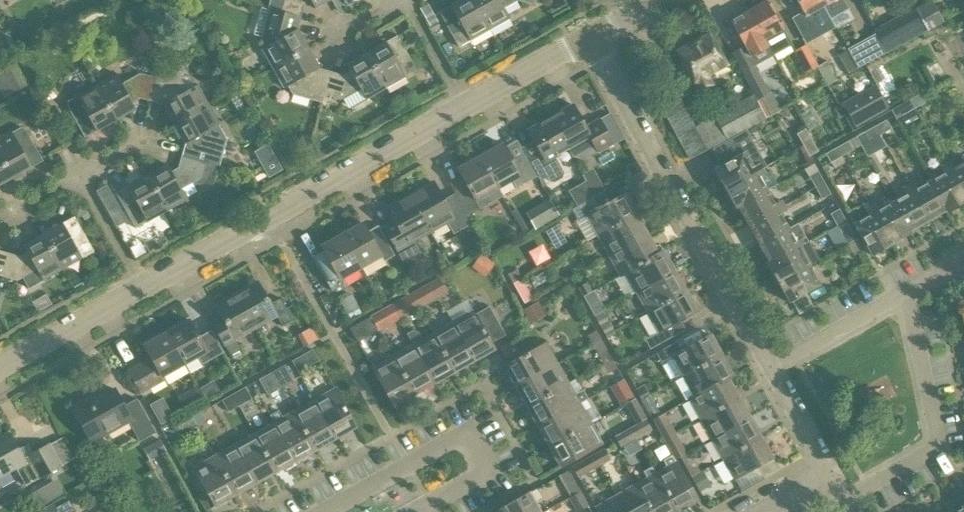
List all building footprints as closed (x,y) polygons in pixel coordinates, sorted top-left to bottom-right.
[(332,0),(270,0),(268,8),(272,9),(301,18),(304,6),(311,2),(316,9),(332,0)] [(474,0),(461,0),(451,5),(451,6),(440,13),(459,48),(470,42),(471,42),(491,31),(474,0)] [(537,0),(474,0),(491,31),(511,20),(504,9),(518,1),(531,5),(536,2),(537,0)] [(820,0),(796,0),(805,16),(805,17),(812,30),(821,25),(814,12),(823,7),(824,6),(820,0)] [(824,6),(831,18),(848,9),(844,0),(820,0),(824,6)] [(928,32),(944,23),(931,0),(915,9),(928,32)] [(748,11),(764,40),(773,34),(781,48),(791,42),(783,29),(782,30),(766,1),(748,11)] [(431,26),(438,22),(428,5),(421,9),(431,26)] [(301,18),(272,9),(264,38),(268,46),(263,49),(274,69),(309,49),(298,30),(301,18)] [(764,40),(748,11),(730,22),(745,49),(733,56),(745,77),(756,71),(753,66),(772,55),(764,40)] [(410,43),(419,38),(413,28),(404,33),(410,43)] [(848,50),(858,68),(886,54),(875,33),(858,43),(847,49),(848,50)] [(677,52),(694,84),(696,83),(701,92),(714,84),(710,76),(727,66),(709,34),(677,52)] [(387,42),(380,45),(366,53),(387,89),(406,78),(417,71),(398,36),(387,42)] [(153,55),(159,57),(164,44),(157,42),(153,55)] [(817,66),(805,45),(794,52),(807,74),(818,68),(817,66)] [(323,103),(332,72),(321,69),(309,49),(274,69),(285,88),(289,86),(293,94),(323,103)] [(367,100),(387,89),(366,53),(347,65),(351,71),(343,76),(332,72),(326,95),(341,100),(361,89),(367,100)] [(826,61),(817,66),(818,68),(828,85),(837,80),(826,61)] [(26,85),(15,65),(0,73),(0,92),(3,98),(26,85)] [(162,65),(158,78),(152,101),(162,104),(174,124),(210,104),(199,84),(188,90),(176,70),(162,65)] [(768,94),(756,71),(745,77),(757,100),(768,94)] [(140,97),(152,101),(158,78),(143,73),(123,84),(117,74),(97,84),(117,120),(137,109),(132,102),(140,97)] [(98,131),(117,120),(97,84),(77,95),(77,96),(68,101),(68,105),(86,137),(97,131),(98,131)] [(874,87),(842,106),(855,130),(888,112),(874,87)] [(921,94),(910,100),(915,109),(926,103),(921,94)] [(767,118),(759,105),(757,100),(754,95),(695,127),(677,95),(660,105),(690,160),(767,118)] [(915,109),(910,100),(899,107),(903,116),(915,109)] [(221,124),(210,104),(174,124),(185,144),(182,156),(206,162),(213,135),(210,130),(221,124)] [(573,106),(550,118),(568,150),(569,150),(573,157),(582,160),(598,151),(611,144),(598,121),(585,128),(573,106)] [(323,109),(320,121),(328,123),(332,111),(323,109)] [(610,114),(598,121),(611,144),(623,137),(610,114)] [(539,154),(527,160),(537,177),(538,177),(540,181),(547,177),(549,181),(554,183),(562,178),(564,173),(555,157),(568,150),(550,118),(527,132),(539,154)] [(875,126),(880,135),(891,128),(886,119),(875,126)] [(67,124),(58,129),(65,143),(74,138),(67,124)] [(861,145),(880,135),(875,126),(856,136),(861,145)] [(12,132),(0,138),(0,186),(32,168),(44,161),(26,128),(22,127),(12,132)] [(796,134),(803,145),(812,140),(806,128),(796,134)] [(746,132),(714,150),(722,166),(714,171),(725,190),(763,168),(765,167),(746,132)] [(837,147),(842,156),(861,145),(856,136),(837,147)] [(803,145),(809,157),(818,152),(812,140),(803,145)] [(255,153),(269,178),(283,171),(269,145),(255,153)] [(480,157),(498,189),(512,182),(516,189),(537,177),(527,160),(525,155),(512,162),(502,145),(480,157)] [(846,162),(842,156),(837,147),(825,154),(834,169),(846,162)] [(148,175),(168,211),(188,200),(182,189),(194,182),(206,186),(213,182),(217,165),(206,162),(182,156),(179,168),(172,171),(167,164),(148,175)] [(502,196),(498,189),(480,157),(457,171),(460,176),(449,183),(455,195),(459,202),(468,216),(502,196)] [(955,168),(951,161),(946,164),(963,196),(963,162),(955,168)] [(805,169),(815,188),(824,182),(814,164),(805,169)] [(931,181),(948,213),(963,204),(963,196),(946,164),(941,167),(945,173),(931,181)] [(766,174),(763,168),(757,172),(725,190),(735,209),(767,191),(760,177),(766,174)] [(128,186),(128,187),(117,193),(137,228),(149,221),(150,222),(168,211),(148,175),(128,186)] [(947,213),(948,213),(931,181),(917,189),(913,182),(908,185),(928,221),(946,211),(947,213)] [(826,207),(835,202),(825,182),(824,182),(815,188),(826,207)] [(472,224),(468,217),(468,216),(459,202),(448,208),(434,183),(410,197),(430,231),(445,222),(453,235),(472,224)] [(893,202),(911,234),(912,234),(911,231),(928,221),(908,185),(903,188),(907,195),(893,202)] [(767,191),(735,209),(736,210),(738,209),(748,226),(777,210),(784,206),(782,201),(775,205),(767,191)] [(587,216),(598,236),(635,215),(624,195),(609,203),(603,193),(572,210),(578,221),(587,216)] [(413,240),(430,231),(410,197),(387,210),(401,235),(390,241),(403,263),(421,253),(413,240)] [(892,245),(911,234),(893,202),(879,210),(876,204),(871,207),(892,245)] [(787,211),(784,206),(777,210),(748,226),(758,245),(789,228),(781,215),(787,211)] [(869,216),(855,224),(873,256),(892,245),(871,207),(866,210),(869,216)] [(830,214),(837,225),(846,220),(839,208),(830,214)] [(635,215),(598,236),(610,256),(647,236),(635,215)] [(43,234),(64,270),(84,259),(83,258),(95,251),(75,216),(65,222),(65,221),(43,234)] [(846,220),(837,225),(843,236),(852,231),(846,220)] [(381,232),(380,232),(371,238),(363,223),(342,235),(361,268),(381,257),(384,262),(395,256),(381,232)] [(766,264),(767,265),(799,248),(805,244),(803,239),(805,238),(798,223),(789,228),(758,245),(768,263),(766,264)] [(8,253),(1,276),(18,281),(37,270),(44,281),(64,270),(43,234),(24,245),(28,252),(20,256),(8,253)] [(340,279),(361,268),(342,235),(321,246),(329,261),(318,267),(332,291),(343,285),(340,279)] [(647,236),(610,256),(620,276),(663,252),(663,251),(657,254),(647,236)] [(863,251),(856,239),(847,244),(854,256),(863,251)] [(103,240),(95,245),(101,256),(110,251),(103,240)] [(808,249),(805,244),(799,248),(767,265),(777,284),(809,266),(801,252),(808,249)] [(626,274),(637,293),(674,272),(663,252),(620,276),(621,277),(626,274)] [(820,286),(809,266),(777,284),(788,304),(820,286)] [(516,269),(507,274),(512,284),(513,284),(521,279),(516,269)] [(674,272),(637,293),(648,312),(685,292),(674,272)] [(440,278),(430,283),(439,298),(447,293),(440,278)] [(524,304),(533,299),(522,279),(521,279),(513,284),(524,304)] [(84,281),(73,286),(77,293),(87,287),(84,281)] [(293,321),(292,319),(281,299),(270,305),(258,282),(236,294),(256,328),(276,317),(282,327),(293,321)] [(584,296),(592,292),(587,282),(578,287),(584,296)] [(439,298),(430,283),(410,294),(419,310),(439,298)] [(584,296),(595,317),(606,310),(594,290),(592,292),(584,296)] [(684,331),(680,322),(696,313),(685,292),(648,312),(659,332),(644,341),(650,350),(684,331)] [(236,340),(256,328),(236,294),(215,306),(228,329),(217,335),(230,357),(241,350),(236,340)] [(410,294),(390,305),(399,320),(419,310),(410,294)] [(528,321),(543,313),(537,302),(522,310),(528,321)] [(472,313),(453,323),(474,361),(494,350),(491,344),(505,336),(489,307),(475,315),(473,312),(472,313)] [(386,322),(380,311),(370,316),(375,325),(378,330),(387,325),(386,322)] [(444,328),(432,334),(454,372),(474,361),(453,323),(447,312),(441,315),(440,320),(444,328)] [(378,330),(375,325),(370,316),(350,328),(358,341),(378,330)] [(166,333),(184,364),(194,358),(199,367),(224,352),(211,330),(198,338),(189,321),(166,333)] [(614,331),(613,329),(609,322),(601,327),(606,336),(614,331)] [(587,335),(592,344),(601,339),(596,330),(587,335)] [(407,335),(413,345),(434,383),(454,372),(432,334),(422,340),(417,332),(413,331),(407,335)] [(162,377),(184,364),(166,333),(144,346),(151,358),(128,372),(140,394),(164,380),(162,377)] [(709,335),(682,351),(677,342),(656,354),(661,363),(672,357),(683,377),(721,355),(709,335)] [(612,359),(601,339),(592,344),(603,364),(612,359)] [(505,367),(516,387),(557,364),(545,344),(505,367)] [(393,357),(414,395),(434,383),(413,345),(393,357)] [(312,349),(291,361),(298,372),(318,361),(312,349)] [(721,355),(683,377),(694,396),(689,399),(689,400),(732,375),(721,355)] [(373,368),(394,406),(414,395),(393,357),(373,368)] [(612,359),(603,364),(597,368),(602,377),(617,368),(612,359)] [(557,364),(516,387),(527,407),(568,384),(557,364)] [(284,365),(271,372),(280,388),(293,381),(284,365)] [(280,388),(271,372),(259,379),(268,395),(280,388)] [(733,376),(732,375),(689,400),(700,419),(738,399),(727,380),(733,376)] [(583,390),(574,395),(568,384),(527,407),(538,427),(579,404),(588,398),(583,390)] [(636,391),(641,400),(650,395),(645,386),(636,391)] [(196,387),(190,391),(196,403),(203,400),(196,387)] [(245,387),(232,394),(238,406),(252,398),(245,387)] [(91,398),(73,409),(92,442),(129,421),(141,442),(156,433),(137,400),(125,407),(116,389),(93,402),(91,398)] [(621,406),(626,404),(634,399),(629,389),(616,397),(621,406)] [(334,390),(314,401),(335,439),(355,428),(334,390)] [(238,406),(232,394),(222,400),(228,412),(238,406)] [(641,400),(653,420),(662,415),(650,395),(641,400)] [(631,413),(637,424),(646,419),(639,408),(634,399),(626,404),(631,413)] [(749,418),(738,399),(700,419),(712,439),(749,418)] [(315,450),(335,439),(314,401),(294,412),(315,450)] [(538,427),(549,446),(590,423),(579,404),(538,427)] [(201,411),(192,416),(196,424),(197,425),(206,420),(201,411)] [(196,424),(192,416),(189,412),(174,421),(180,432),(196,424)] [(294,412),(282,419),(278,412),(270,416),(274,423),(296,461),(315,450),(294,412)] [(662,415),(653,420),(664,440),(675,433),(665,414),(662,415)] [(760,438),(749,418),(712,439),(723,459),(760,438)] [(637,424),(629,428),(633,435),(636,439),(652,430),(646,419),(637,424)] [(274,423),(254,434),(276,472),(296,461),(274,423)] [(561,467),(601,443),(590,423),(549,446),(561,467)] [(633,435),(629,428),(614,436),(621,448),(636,439),(633,435)] [(40,478),(62,465),(74,459),(62,438),(24,459),(9,432),(0,437),(0,477),(16,468),(26,486),(40,478)] [(675,459),(680,457),(687,453),(675,433),(664,440),(675,459)] [(254,434),(235,445),(256,483),(276,472),(254,434)] [(772,458),(760,438),(723,459),(735,480),(772,458)] [(158,440),(143,449),(150,461),(165,452),(158,440)] [(235,445),(214,457),(236,495),(256,483),(235,445)] [(605,449),(593,456),(599,466),(611,460),(605,449)] [(686,467),(691,477),(700,472),(689,452),(687,453),(680,457),(686,467)] [(663,460),(667,467),(655,474),(677,511),(697,500),(672,455),(663,460)] [(599,466),(593,456),(572,467),(579,477),(599,466)] [(236,495),(214,457),(194,468),(215,506),(236,495)] [(647,479),(636,485),(651,511),(675,511),(677,511),(655,474),(651,467),(643,471),(647,479)] [(712,484),(703,470),(691,477),(696,485),(699,490),(712,484)] [(580,491),(575,482),(566,487),(571,496),(580,491)] [(625,511),(651,511),(636,485),(616,496),(625,511)] [(534,502),(542,498),(537,489),(529,493),(495,511),(540,511),(534,502)] [(569,497),(577,511),(588,506),(580,491),(571,496),(569,497)] [(598,511),(625,511),(616,496),(596,508),(598,511)] [(69,501),(57,508),(59,511),(75,511),(69,501)]
